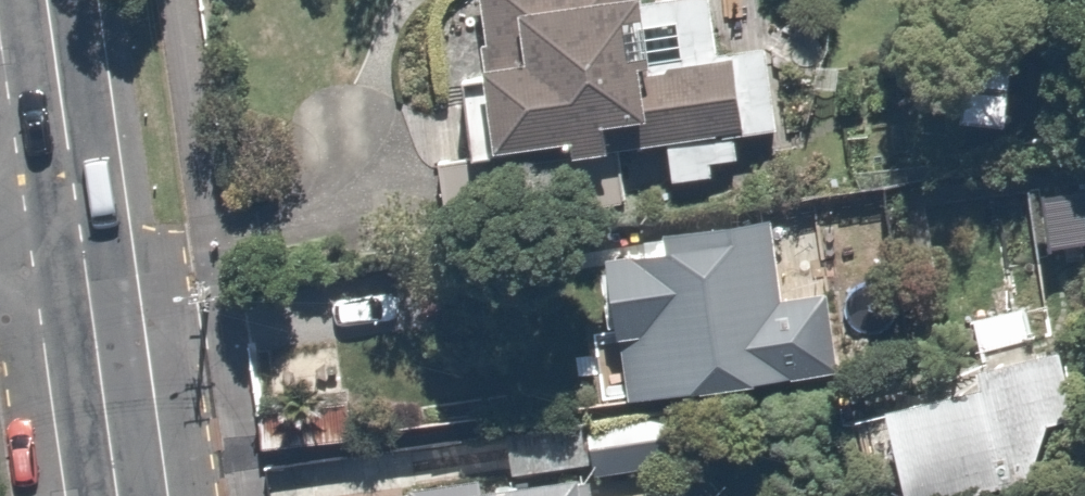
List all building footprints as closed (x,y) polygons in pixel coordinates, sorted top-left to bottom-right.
[(491,74),(465,82),(478,152),(437,162),(452,240),(634,210),(624,158),(670,153),(671,184),(738,174),(735,146),(790,143),(761,53),(721,57),(706,0),(477,0),(491,74)] [(1049,202),(1056,243),(1084,237),(1084,195),(1049,202)] [(657,250),(598,260),(621,406),(836,371),(820,272),(781,276),(776,259),(802,255),(796,218),(652,232),(657,250)] [(1026,313),(973,322),(979,352),(1033,341),(1026,313)] [(878,404),(901,495),(963,495),(1030,483),(1048,427),(1073,419),(1056,348),(970,365),(973,385),(878,404)] [(359,397),(261,409),(265,448),(365,433),(359,397)] [(674,412),(583,424),(593,474),(681,461),(674,412)] [(583,424),(502,434),(511,480),(572,475),(593,474),(583,424)] [(572,475),(511,480),(393,494),(393,495),(575,495),(572,475)]
